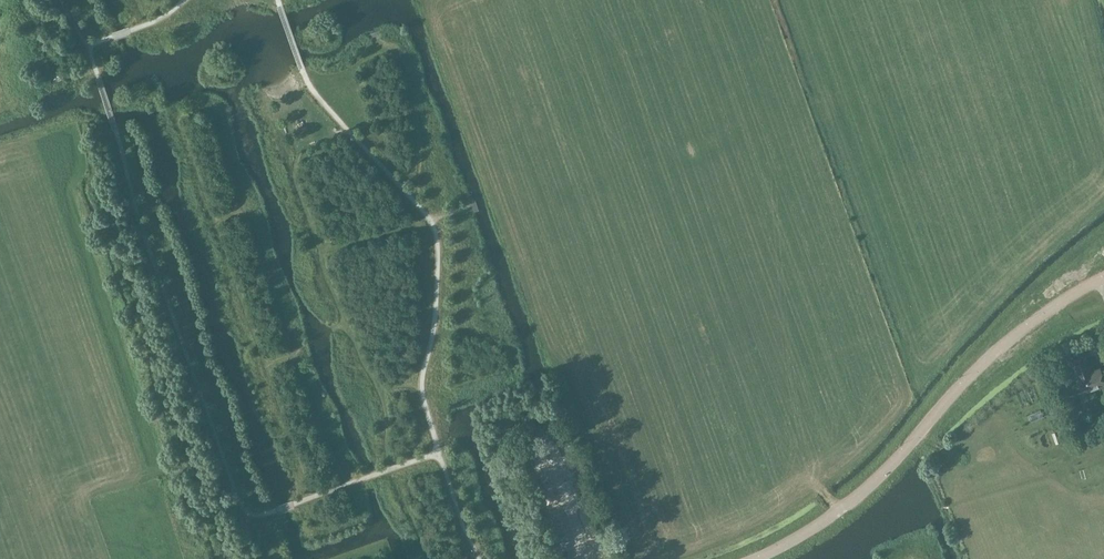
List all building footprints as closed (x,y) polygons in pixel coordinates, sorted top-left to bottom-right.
[(61,70),(59,69),(57,69),(55,70),(54,71),(53,73),(52,75),(52,77),(53,79),(54,80),(56,81),(58,82),(60,82),(62,81),(64,79),(64,77),(65,75),(64,73),(63,71),(61,70)] [(1087,360),(1074,366),(1078,377),(1076,377),(1082,392),(1103,384),(1103,379),(1100,368),(1091,372),(1087,360)]
